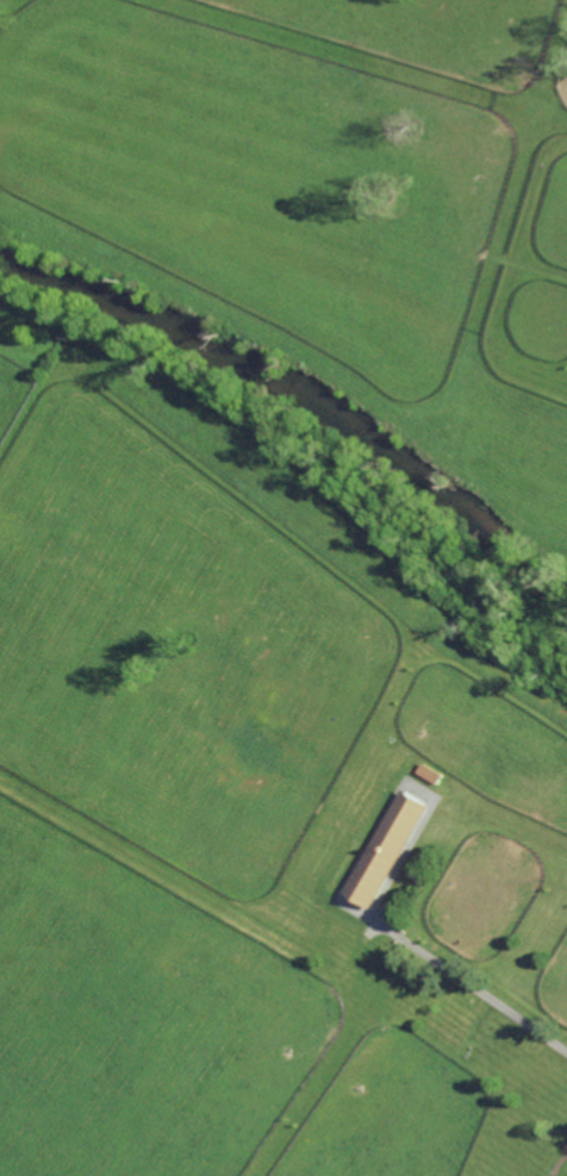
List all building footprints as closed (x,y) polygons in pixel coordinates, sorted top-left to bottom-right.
[(441,782),(419,770),(425,761),(447,772),(441,782)] [(375,907),(347,890),(404,787),(432,802),(375,907)]
